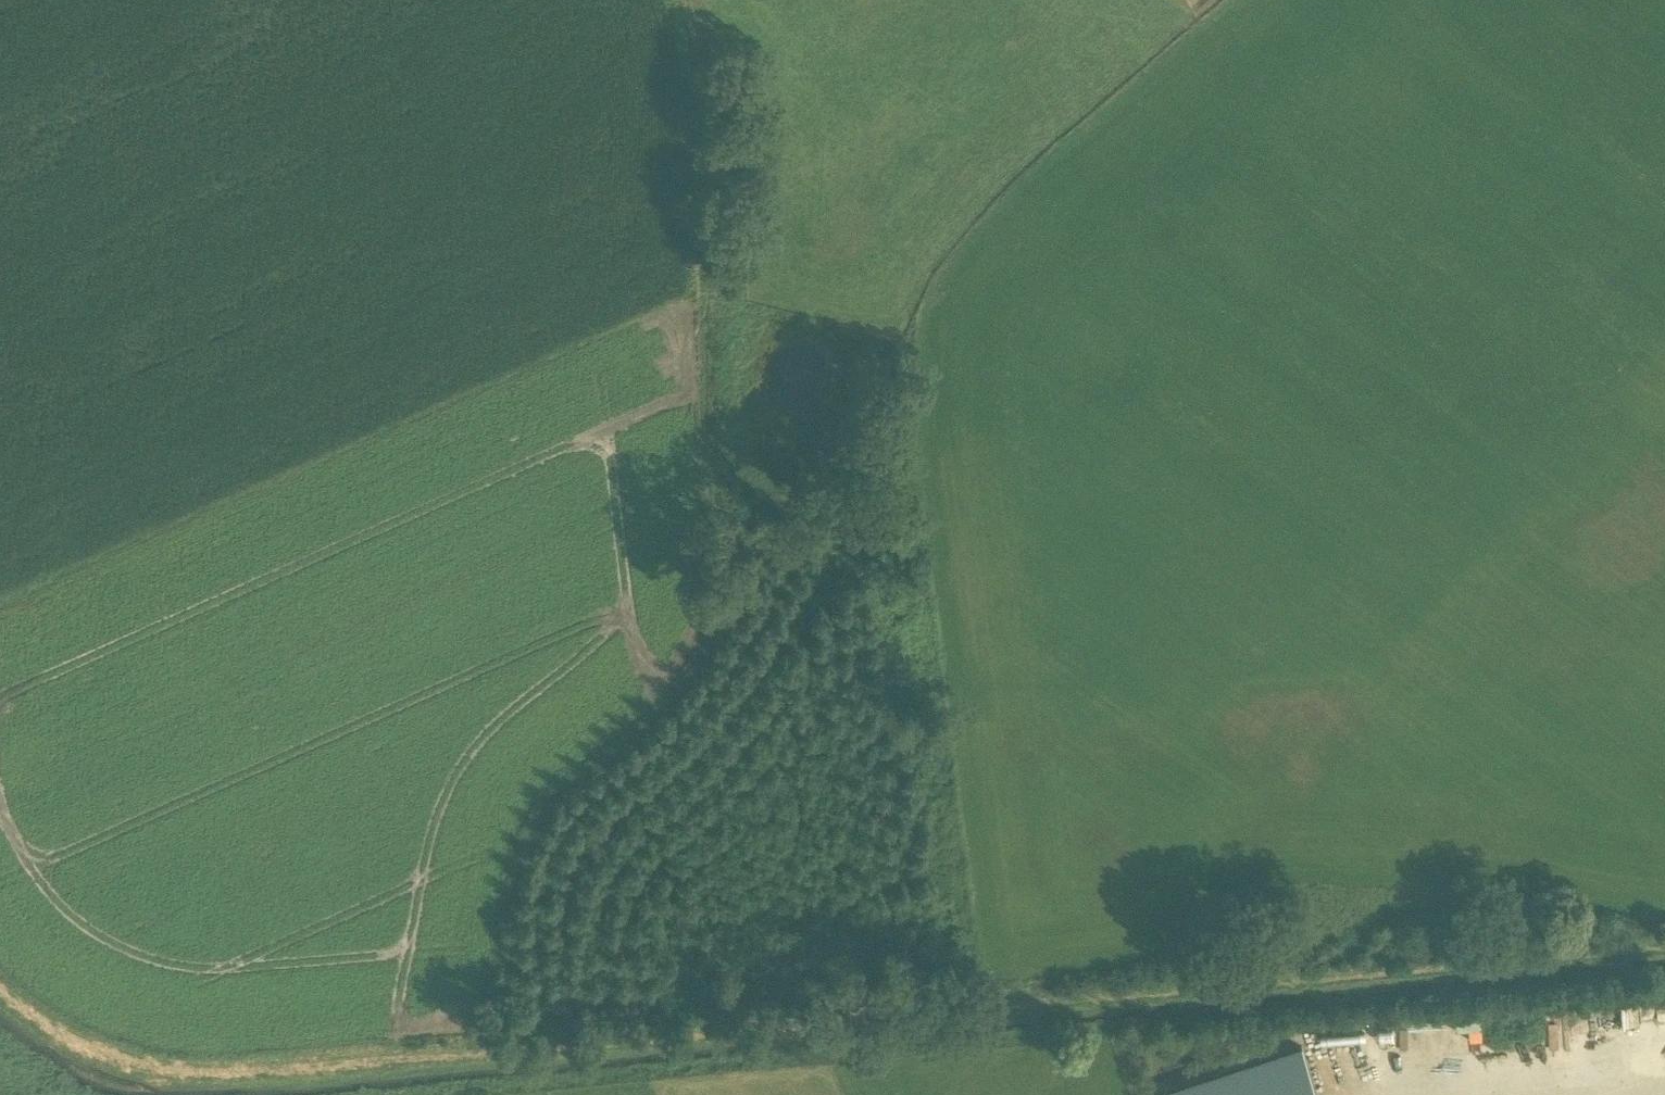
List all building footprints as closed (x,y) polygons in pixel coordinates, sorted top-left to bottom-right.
[(1300,1043),(1167,1087),(1170,1094),(1317,1094),(1300,1043)]
